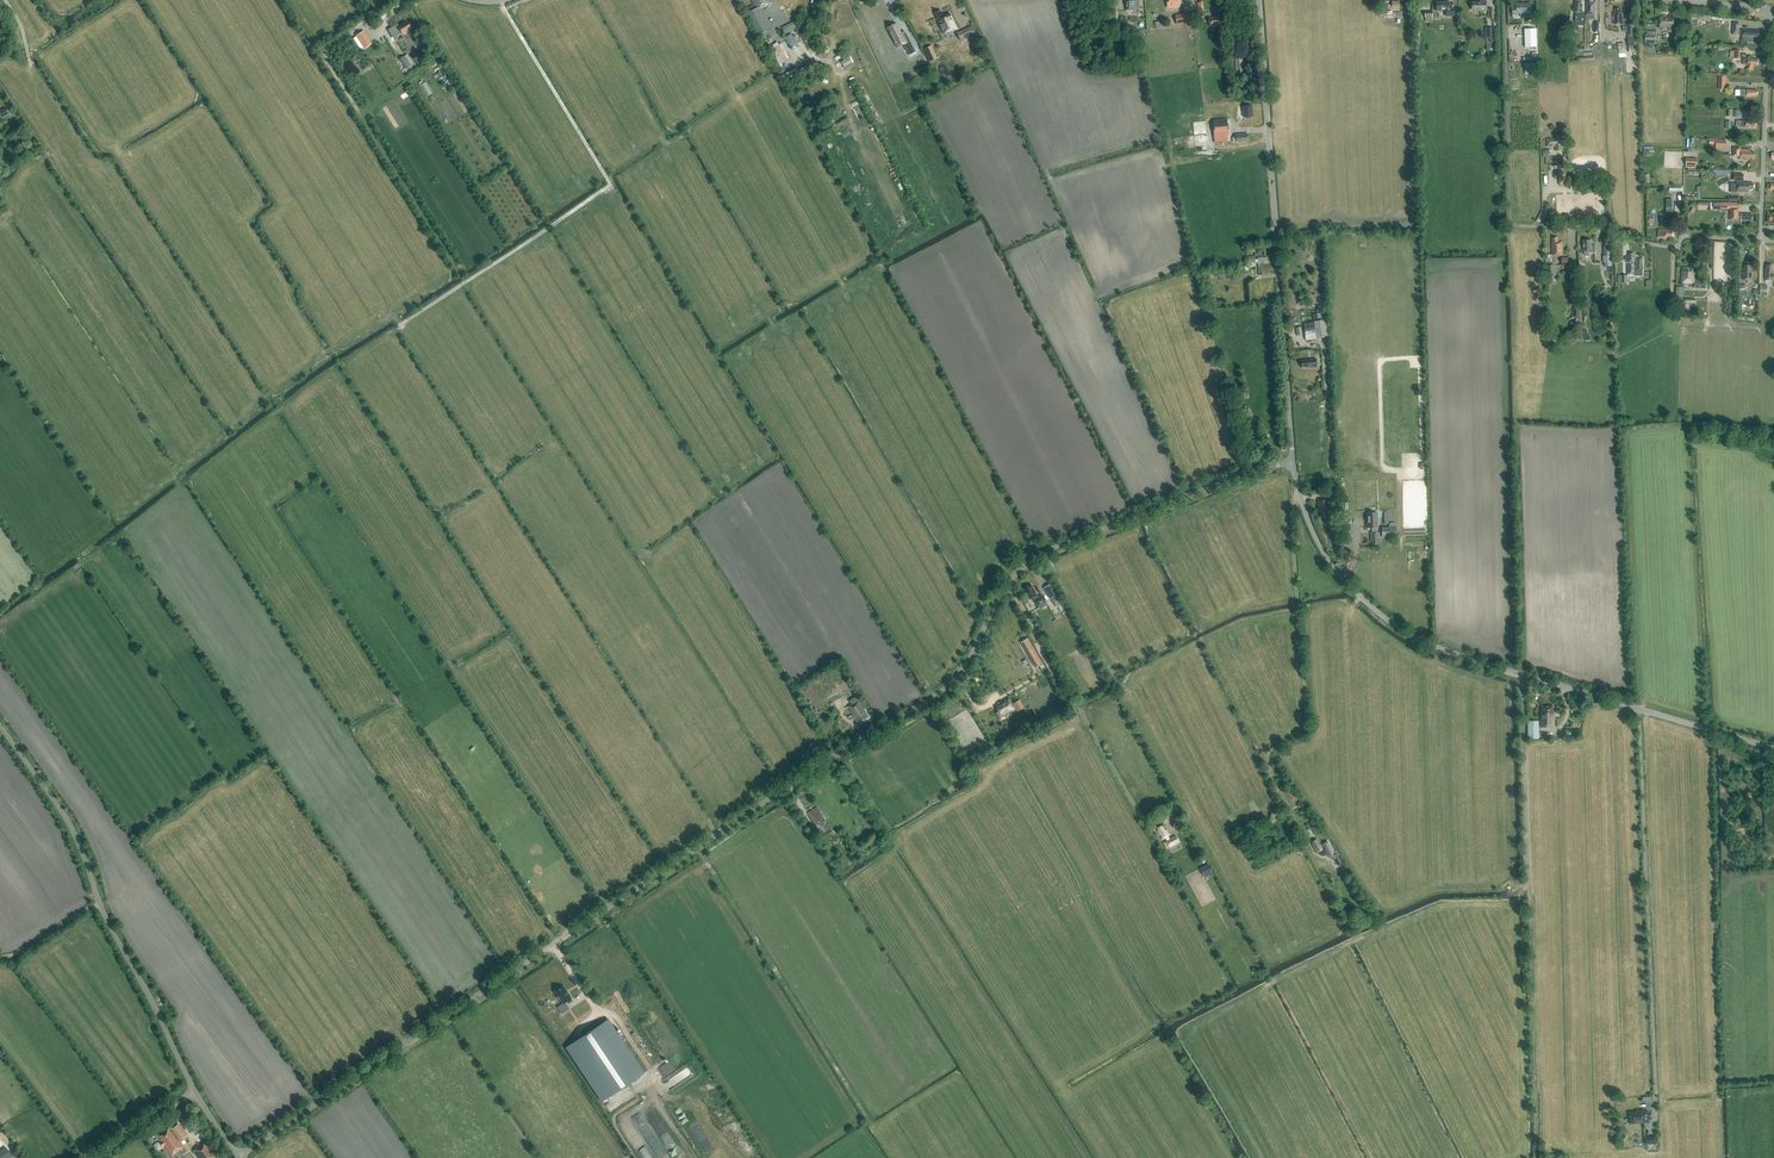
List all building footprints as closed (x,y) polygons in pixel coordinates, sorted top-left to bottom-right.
[(754,6),(747,10),(760,35),(772,29),(769,22),(768,22),(767,20),(763,23),(757,12),(766,7),(766,6),(771,4),(769,0),(751,0),(754,6)] [(878,5),(886,18),(888,17),(892,23),(897,20),(886,0),(885,0),(880,3),(881,4),(878,5)] [(1139,9),(1139,0),(1131,0),(1130,0),(1126,0),(1126,10),(1133,10),(1139,10),(1139,9)] [(1487,11),(1487,1),(1476,1),(1476,2),(1471,2),(1471,11),(1476,11),(1487,11)] [(1596,2),(1587,2),(1587,6),(1586,6),(1586,9),(1587,9),(1587,14),(1586,14),(1585,20),(1588,21),(1589,19),(1595,20),(1595,15),(1596,2)] [(1436,3),(1436,12),(1446,12),(1446,17),(1453,17),(1453,10),(1449,10),(1449,3),(1436,3)] [(1516,7),(1512,7),(1512,15),(1517,14),(1517,13),(1521,13),(1521,16),(1523,15),(1523,13),(1531,13),(1530,3),(1515,3),(1516,7)] [(1582,9),(1582,4),(1574,3),(1574,12),(1576,12),(1575,21),(1578,21),(1578,25),(1584,25),(1584,21),(1585,13),(1582,13),(1582,9)] [(1215,10),(1213,10),(1214,18),(1209,18),(1210,26),(1223,26),(1223,17),(1222,17),(1221,13),(1220,13),(1220,7),(1215,7),(1215,10)] [(1622,8),(1616,8),(1616,15),(1614,15),(1614,24),(1623,23),(1623,15),(1622,15),(1622,8)] [(957,29),(950,13),(943,16),(941,11),(935,13),(937,19),(944,34),(949,32),(957,29)] [(1176,16),(1177,24),(1187,22),(1193,21),(1192,13),(1186,14),(1176,16)] [(1665,27),(1670,27),(1669,30),(1670,31),(1673,31),(1673,30),(1673,27),(1674,27),(1674,18),(1660,18),(1660,28),(1665,28),(1665,27)] [(796,21),(783,27),(786,33),(799,26),(796,21)] [(397,24),(388,30),(392,36),(400,31),(402,34),(411,29),(407,22),(399,27),(397,24)] [(1733,31),(1733,34),(1742,35),(1742,37),(1747,37),(1747,42),(1754,42),(1754,37),(1759,37),(1759,31),(1754,31),(1748,30),(1748,31),(1739,30),(1740,23),(1733,23),(1733,31)] [(1636,47),(1635,24),(1627,24),(1627,36),(1628,36),(1628,48),(1636,47)] [(896,25),(888,28),(895,43),(903,39),(910,55),(915,53),(906,34),(902,36),(896,25)] [(958,33),(961,41),(976,34),(973,26),(958,33)] [(1524,29),(1525,47),(1536,47),(1536,29),(1524,29)] [(364,32),(354,38),(361,50),(371,44),(364,32)] [(1650,32),(1646,32),(1646,34),(1645,42),(1655,42),(1655,35),(1655,33),(1650,32)] [(798,44),(792,34),(785,38),(791,48),(798,44)] [(789,57),(782,42),(779,44),(778,42),(772,45),(781,61),(789,57)] [(1594,60),(1593,52),(1584,53),(1584,57),(1581,57),(1581,61),(1594,60)] [(1234,56),(1237,72),(1244,71),(1242,58),(1241,58),(1240,53),(1236,54),(1236,56),(1234,56)] [(405,56),(400,59),(406,69),(411,66),(405,56)] [(843,66),(852,62),(850,57),(841,61),(843,66)] [(436,61),(441,69),(444,67),(439,59),(436,61)] [(1747,59),(1743,59),(1743,65),(1746,65),(1746,66),(1748,66),(1748,70),(1753,70),(1753,65),(1758,65),(1758,60),(1753,59),(1747,59)] [(784,78),(798,71),(796,68),(782,75),(784,78)] [(1240,118),(1243,117),(1243,118),(1252,117),(1251,106),(1242,107),(1242,110),(1239,110),(1240,118)] [(2,119),(9,114),(6,108),(0,112),(0,116),(2,119)] [(1214,122),(1215,143),(1227,142),(1226,136),(1228,135),(1227,119),(1212,120),(1212,122),(1214,122)] [(1235,137),(1235,142),(1247,142),(1247,134),(1235,135),(1235,137)] [(1555,138),(1547,139),(1548,146),(1555,146),(1556,151),(1564,150),(1564,141),(1562,141),(1562,135),(1557,135),(1557,137),(1555,137),(1555,138)] [(1726,150),(1726,141),(1716,140),(1716,149),(1726,150)] [(1755,158),(1755,152),(1750,152),(1750,150),(1741,150),(1741,149),(1733,149),(1733,153),(1734,153),(1734,157),(1740,157),(1740,160),(1750,160),(1750,158),(1755,158)] [(1738,192),(1749,193),(1749,189),(1754,190),(1754,184),(1749,184),(1741,183),(1741,181),(1744,181),(1744,175),(1734,174),(1733,181),(1737,181),(1737,184),(1731,184),(1731,193),(1738,193),(1738,192)] [(1721,203),(1714,202),(1714,203),(1710,203),(1710,210),(1714,210),(1714,211),(1718,211),(1718,209),(1721,209),(1721,203)] [(1731,209),(1731,215),(1731,220),(1730,220),(1730,221),(1738,221),(1742,221),(1748,221),(1748,220),(1753,221),(1753,215),(1748,215),(1742,214),(1742,215),(1739,215),(1739,209),(1731,209)] [(1659,230),(1658,238),(1663,238),(1663,237),(1664,237),(1664,238),(1667,238),(1667,237),(1673,237),(1673,232),(1671,231),(1671,230),(1659,230)] [(1552,242),(1552,255),(1562,255),(1562,242),(1558,242),(1558,237),(1553,238),(1553,242),(1552,242)] [(1589,252),(1595,252),(1595,245),(1592,245),(1591,240),(1583,240),(1584,251),(1584,254),(1589,254),(1589,252)] [(1262,253),(1255,254),(1255,260),(1258,260),(1258,262),(1266,262),(1266,260),(1268,260),(1268,255),(1262,255),(1262,253)] [(1636,275),(1643,275),(1642,259),(1636,259),(1636,255),(1635,255),(1634,254),(1629,254),(1629,257),(1627,257),(1628,274),(1636,274),(1636,275)] [(1612,266),(1612,255),(1603,256),(1604,263),(1605,263),(1605,267),(1612,266)] [(1695,271),(1695,264),(1690,263),(1690,267),(1683,267),(1683,270),(1681,270),(1681,283),(1691,283),(1691,282),(1694,282),(1694,288),(1707,288),(1707,283),(1703,283),(1703,281),(1699,281),(1699,279),(1696,279),(1696,271),(1695,271)] [(1743,269),(1743,280),(1753,280),(1753,271),(1751,271),(1751,265),(1745,265),(1745,269),(1743,269)] [(1765,280),(1773,280),(1773,271),(1773,265),(1767,265),(1767,269),(1765,269),(1765,280)] [(1233,300),(1242,299),(1241,290),(1233,290),(1233,300)] [(1696,300),(1684,300),(1684,311),(1689,311),(1689,308),(1696,308),(1696,300)] [(1305,334),(1306,340),(1327,337),(1325,320),(1318,321),(1317,314),(1312,314),(1314,322),(1304,323),(1304,327),(1301,328),(1301,327),(1295,328),(1297,336),(1305,334)] [(1303,360),(1303,368),(1311,368),(1318,368),(1317,358),(1311,359),(1311,360),(1303,360)] [(1327,516),(1327,511),(1328,511),(1328,500),(1318,501),(1318,508),(1319,508),(1320,517),(1327,516)] [(1377,513),(1367,513),(1367,528),(1372,528),(1372,532),(1370,532),(1371,542),(1372,542),(1373,545),(1378,544),(1377,538),(1378,538),(1378,532),(1377,532),(1377,528),(1378,528),(1377,513)] [(1397,527),(1382,528),(1382,537),(1397,537),(1397,527)] [(1029,600),(1033,598),(1037,606),(1046,601),(1042,595),(1038,597),(1037,595),(1038,595),(1031,584),(1023,589),(1029,600)] [(1053,584),(1045,588),(1051,599),(1059,594),(1053,584)] [(1064,603),(1059,596),(1052,599),(1057,607),(1064,603)] [(1021,642),(1036,668),(1043,664),(1028,638),(1021,642)] [(867,710),(859,699),(858,700),(855,697),(849,701),(851,704),(847,707),(857,721),(858,720),(860,723),(869,717),(865,711),(867,710)] [(1000,720),(1005,717),(1004,714),(1015,707),(1017,711),(1024,707),(1019,700),(1013,704),(1014,704),(1013,705),(1009,699),(1004,702),(1004,703),(997,707),(999,711),(996,713),(1000,720)] [(1542,706),(1542,712),(1541,712),(1541,727),(1554,727),(1554,713),(1552,713),(1552,706),(1542,706)] [(1539,739),(1539,721),(1527,721),(1527,739),(1539,739)] [(825,819),(817,807),(808,813),(818,828),(815,830),(818,836),(828,830),(822,821),(825,819)] [(1175,811),(1172,807),(1163,812),(1166,816),(1175,811)] [(1157,831),(1161,838),(1164,837),(1166,840),(1169,846),(1178,842),(1175,835),(1169,839),(1167,835),(1168,835),(1166,830),(1164,831),(1161,825),(1157,828),(1158,830),(1157,831)] [(1322,833),(1317,825),(1312,827),(1316,836),(1322,833)] [(1323,846),(1322,847),(1320,844),(1319,845),(1316,839),(1312,842),(1313,844),(1311,844),(1316,853),(1317,852),(1318,855),(1320,856),(1323,856),(1324,856),(1327,854),(1329,857),(1330,857),(1332,860),(1335,858),(1338,865),(1341,863),(1336,853),(1334,854),(1327,841),(1323,843),(1323,844),(1323,845),(1323,846)] [(1213,874),(1207,864),(1199,868),(1205,878),(1213,874)] [(557,1007),(562,1014),(569,1009),(564,1003),(571,998),(563,986),(559,988),(557,988),(555,989),(555,990),(555,991),(554,991),(562,1004),(557,1007)] [(566,1047),(602,1101),(643,1074),(608,1020),(566,1047)] [(1637,1112),(1629,1112),(1630,1124),(1649,1122),(1648,1111),(1644,1111),(1644,1110),(1637,1110),(1637,1112)] [(656,1116),(649,1120),(657,1134),(664,1130),(656,1116)] [(179,1149),(183,1147),(179,1141),(186,1136),(180,1127),(175,1127),(173,1131),(174,1132),(173,1132),(172,1131),(171,1132),(168,1127),(158,1134),(162,1139),(161,1140),(162,1142),(161,1143),(163,1146),(165,1145),(172,1155),(179,1150),(179,1149)] [(628,1138),(633,1141),(637,1135),(631,1132),(628,1138)] [(215,1157),(204,1142),(198,1146),(199,1147),(194,1151),(199,1157),(215,1157)] [(13,1157),(6,1148),(0,1153),(0,1157),(11,1157),(13,1157)] [(651,1157),(646,1148),(639,1152),(643,1157),(649,1157),(651,1157)]
